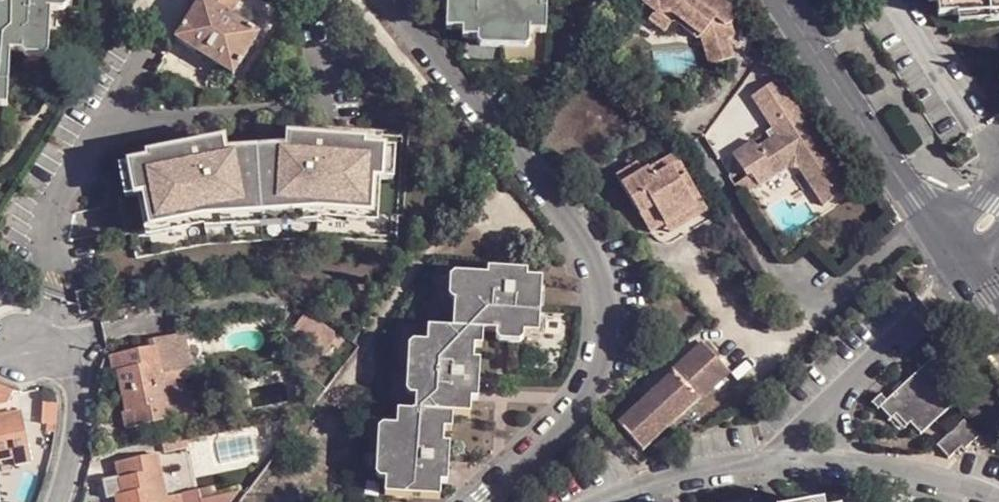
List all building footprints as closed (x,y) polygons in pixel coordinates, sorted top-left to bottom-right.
[(5,4),(0,3),(0,102),(6,103),(8,47),(22,48),(22,43),(46,44),(48,5),(57,4),(57,0),(5,0),(5,4)] [(180,35),(236,72),(262,33),(231,13),(239,0),(202,0),(180,35)] [(440,28),(454,28),(455,36),(471,37),(524,38),(525,28),(538,28),(540,0),(441,0),(440,28)] [(646,7),(656,16),(651,22),(670,38),(678,28),(684,27),(703,45),(715,73),(741,63),(734,44),(740,41),(735,28),(745,16),(727,0),(653,0),(646,7)] [(940,6),(940,18),(958,17),(998,12),(998,0),(940,0),(940,6)] [(517,46),(524,41),(524,38),(471,37),(470,41),(476,47),(517,46)] [(22,43),(22,48),(25,53),(40,53),(46,49),(46,44),(22,43)] [(855,191),(786,86),(761,102),(782,134),(786,142),(767,153),(762,146),(738,160),(752,182),(759,177),(766,188),(798,168),(805,170),(830,207),(855,191)] [(289,149),(256,151),(260,212),(304,209),(346,212),(347,208),(377,210),(382,149),(353,147),(353,142),(323,140),(290,142),(289,149)] [(260,212),(256,151),(224,152),(224,145),(191,146),(161,152),(162,157),(132,162),(143,222),(173,218),(174,222),(216,215),(260,212)] [(640,162),(620,174),(645,219),(659,211),(666,223),(705,201),(678,153),(646,171),(640,162)] [(705,201),(666,223),(671,231),(709,210),(705,201)] [(659,211),(645,219),(651,231),(666,223),(659,211)] [(486,273),(526,274),(527,266),(488,265),(486,273)] [(455,300),(460,272),(454,271),(449,275),(449,292),(455,300)] [(541,330),(543,274),(526,274),(486,273),(460,272),(460,299),(455,300),(454,326),(429,326),(428,339),(422,340),(419,393),(418,407),(402,406),(402,423),(392,422),(390,476),(389,490),(446,492),(446,478),(448,438),(449,424),(458,424),(459,409),(476,410),(475,395),(477,355),(478,343),(486,343),(487,328),(498,328),(525,329),(541,330)] [(329,349),(341,333),(314,314),(303,330),(329,349)] [(521,338),(524,333),(525,329),(498,328),(497,334),(501,338),(503,338),(521,338)] [(409,387),(414,394),(419,393),(422,340),(416,340),(410,346),(409,387)] [(703,343),(620,421),(645,448),(728,369),(703,343)] [(125,352),(127,366),(122,368),(124,378),(126,390),(188,377),(185,368),(171,371),(163,365),(159,345),(125,352)] [(201,359),(200,349),(185,352),(186,363),(201,359)] [(127,366),(125,352),(114,353),(118,368),(122,368),(127,366)] [(924,434),(955,405),(943,394),(949,386),(937,373),(947,365),(936,354),(889,398),(884,393),(875,402),(881,408),(884,405),(895,415),(901,409),(924,434)] [(138,425),(174,417),(170,398),(177,390),(184,388),(189,387),(188,377),(126,390),(128,400),(130,411),(137,411),(138,425)] [(170,398),(174,417),(190,414),(184,388),(177,390),(170,398)] [(3,415),(0,413),(0,458),(16,455),(16,449),(30,447),(23,411),(13,413),(3,415)] [(138,425),(137,411),(130,411),(127,412),(129,426),(138,425)] [(286,418),(268,422),(270,433),(288,429),(286,418)] [(982,438),(965,421),(937,447),(952,461),(963,448),(967,452),(982,438)] [(381,472),(385,476),(390,476),(392,422),(389,422),(382,428),(381,472)] [(448,438),(446,478),(455,479),(456,471),(456,439),(448,438)] [(32,457),(30,447),(16,449),(16,455),(17,459),(32,457)] [(160,453),(119,461),(123,476),(158,469),(157,471),(163,469),(160,453)] [(182,494),(169,496),(161,492),(157,471),(158,469),(123,476),(126,491),(120,493),(122,501),(185,501),(182,494)] [(126,491),(123,476),(113,479),(116,494),(120,493),(126,491)] [(107,496),(116,494),(113,479),(105,479),(107,496)] [(204,499),(215,496),(214,487),(202,489),(204,499)] [(202,489),(182,494),(185,501),(188,501),(204,499),(202,489)] [(205,501),(231,501),(240,490),(215,496),(204,499),(205,501)]
